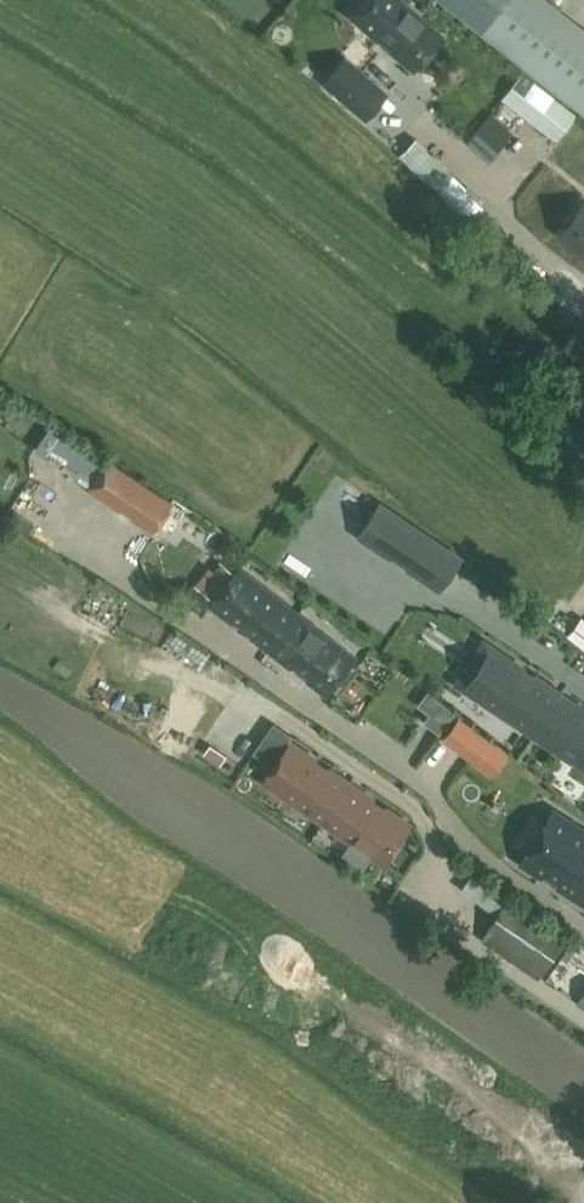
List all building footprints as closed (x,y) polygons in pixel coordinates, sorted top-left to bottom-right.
[(401,0),(357,0),(347,11),(379,38),(382,34),(395,46),(392,49),(414,68),(442,35),(401,0)] [(550,0),(442,0),(583,113),(583,27),(550,0)] [(377,83),(347,54),(325,77),(355,106),(377,83)] [(499,104),(556,139),(573,111),(516,77),(499,104)] [(481,205),(452,174),(416,137),(398,155),(437,190),(467,219),(481,205)] [(583,250),(583,204),(561,230),(583,250)] [(107,458),(88,487),(135,518),(154,490),(107,458)] [(461,557),(380,503),(358,535),(391,557),(394,553),(409,564),(407,567),(440,589),(461,557)] [(241,567),(229,558),(206,589),(217,598),(215,602),(234,616),(241,615),(256,627),(257,634),(272,646),(301,607),(244,563),(241,567)] [(359,651),(301,607),(272,646),(292,661),(298,660),(314,671),(315,678),(330,690),(359,651)] [(581,615),(564,636),(583,651),(583,617),(581,615)] [(534,735),(562,692),(561,691),(560,692),(557,697),(547,690),(549,685),(536,676),(535,675),(534,676),(531,679),(521,673),(523,669),(524,667),(523,667),(522,667),(492,647),(465,687),(533,733),(532,734),(534,735)] [(205,727),(216,707),(181,688),(170,707),(179,712),(165,737),(227,772),(241,748),(205,727)] [(430,713),(439,700),(427,691),(418,704),(430,713)] [(530,741),(568,767),(569,766),(583,776),(583,725),(581,723),(583,719),(568,709),(566,712),(556,705),(564,693),(562,692),(534,735),(530,741)] [(502,743),(513,729),(482,705),(471,719),(502,743)] [(459,718),(444,737),(470,756),(484,737),(459,718)] [(287,746),(290,741),(294,736),(273,722),(267,733),(287,746)] [(263,781),(323,822),(351,782),(329,767),(325,769),(316,763),(317,759),(290,741),(263,781)] [(516,763),(494,766),(499,794),(521,791),(516,763)] [(351,782),(323,822),(383,864),(411,823),(386,806),(383,809),(373,802),(375,799),(351,782)] [(583,902),(583,828),(554,809),(546,822),(534,814),(516,843),(528,850),(520,862),(542,876),(547,872),(558,879),(557,885),(583,902)] [(538,979),(565,939),(510,901),(482,941),(538,979)] [(573,939),(543,979),(583,1009),(583,947),(573,939)]
